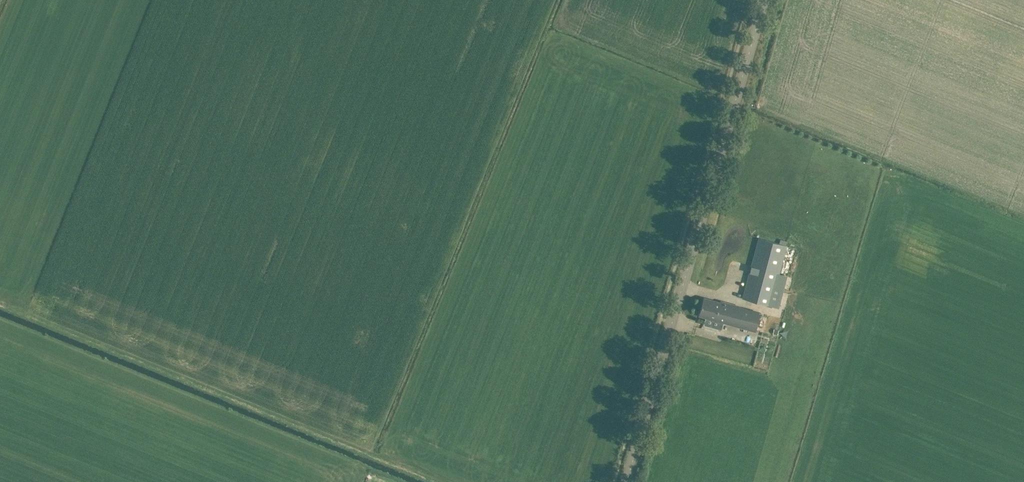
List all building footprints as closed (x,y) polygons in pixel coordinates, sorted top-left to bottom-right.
[(759,238),(743,298),(744,298),(770,305),(786,245),(759,238)] [(704,298),(699,315),(709,317),(756,330),(760,312),(742,307),(721,301),(720,303),(714,301),(704,298)]
